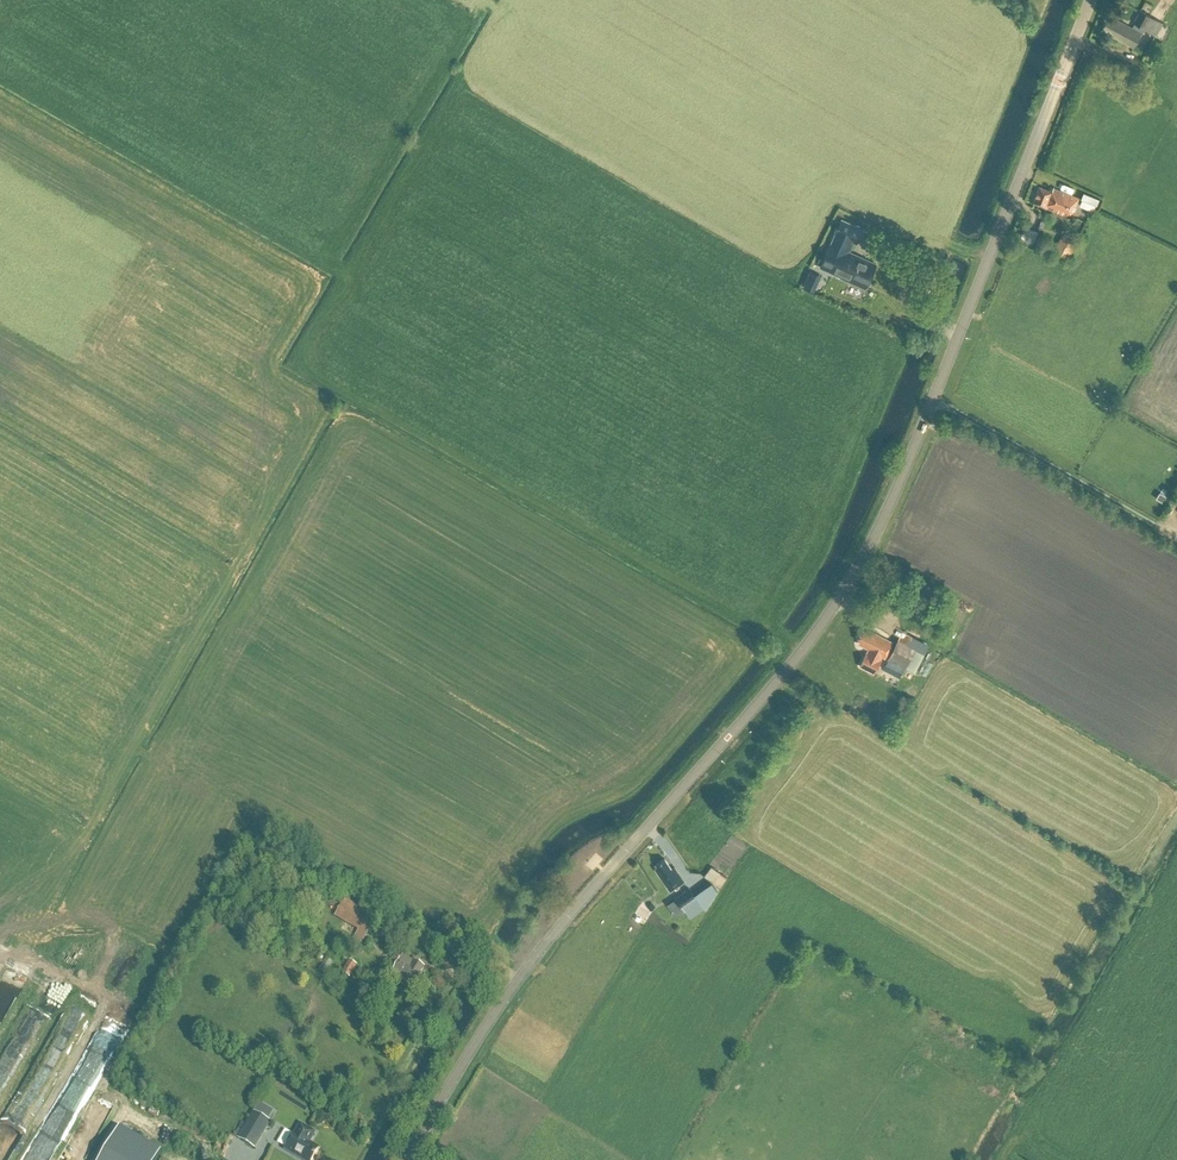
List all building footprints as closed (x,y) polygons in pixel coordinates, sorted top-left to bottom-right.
[(1135,22),(1132,27),(1112,16),(1111,19),(1109,18),(1104,27),(1106,28),(1105,30),(1133,46),(1143,27),(1156,34),(1163,21),(1140,9),(1133,21),(1135,22)] [(1046,206),(1070,215),(1078,196),(1053,186),(1052,190),(1039,185),(1033,200),(1046,206)] [(1083,190),(1080,197),(1096,203),(1099,197),(1083,190)] [(863,227),(841,217),(818,267),(865,288),(877,262),(849,250),(853,241),(856,243),(863,227)] [(1006,228),(1001,239),(1013,246),(1019,234),(1006,228)] [(1054,249),(1068,256),(1075,242),(1061,235),(1054,249)] [(1042,241),(1036,254),(1049,260),(1055,247),(1042,241)] [(806,276),(818,281),(821,274),(809,269),(806,276)] [(1174,487),(1176,486),(1176,475),(1176,472),(1168,475),(1174,487)] [(929,629),(935,632),(940,623),(934,619),(929,629)] [(862,629),(856,640),(859,641),(858,643),(868,649),(859,666),(874,673),(881,659),(880,659),(882,656),(885,657),(886,654),(889,655),(887,659),(882,667),(898,675),(902,667),(904,668),(915,646),(898,637),(894,645),(892,644),(893,641),(865,627),(864,630),(862,629)] [(664,857),(656,863),(658,865),(654,868),(670,889),(683,880),(674,866),(671,868),(664,857)] [(639,871),(640,873),(636,876),(651,897),(659,891),(648,876),(652,873),(647,865),(639,871)] [(688,886),(675,896),(690,917),(703,907),(705,909),(709,902),(698,887),(692,891),(688,886)] [(659,901),(663,911),(678,904),(673,894),(659,901)] [(345,900),(335,918),(358,931),(353,939),(361,943),(374,922),(361,915),(364,911),(345,900)] [(655,918),(663,912),(657,903),(648,909),(655,918)] [(335,941),(344,933),(334,923),(336,921),(326,911),(316,921),(335,941)] [(415,988),(422,976),(420,975),(423,968),(396,953),(391,961),(394,963),(392,968),(394,969),(391,976),(407,985),(407,984),(415,988)] [(349,961),(341,974),(349,978),(357,966),(349,961)] [(34,980),(52,988),(57,979),(38,970),(34,980)] [(242,1122),(234,1136),(238,1139),(243,1141),(254,1148),(270,1122),(268,1121),(273,1113),(259,1104),(253,1113),(246,1125),(242,1122)] [(308,1142),(313,1132),(298,1124),(293,1134),(293,1133),(283,1149),(301,1159),(310,1159),(318,1148),(308,1142)] [(266,1153),(274,1140),(265,1134),(257,1148),(266,1153)]
